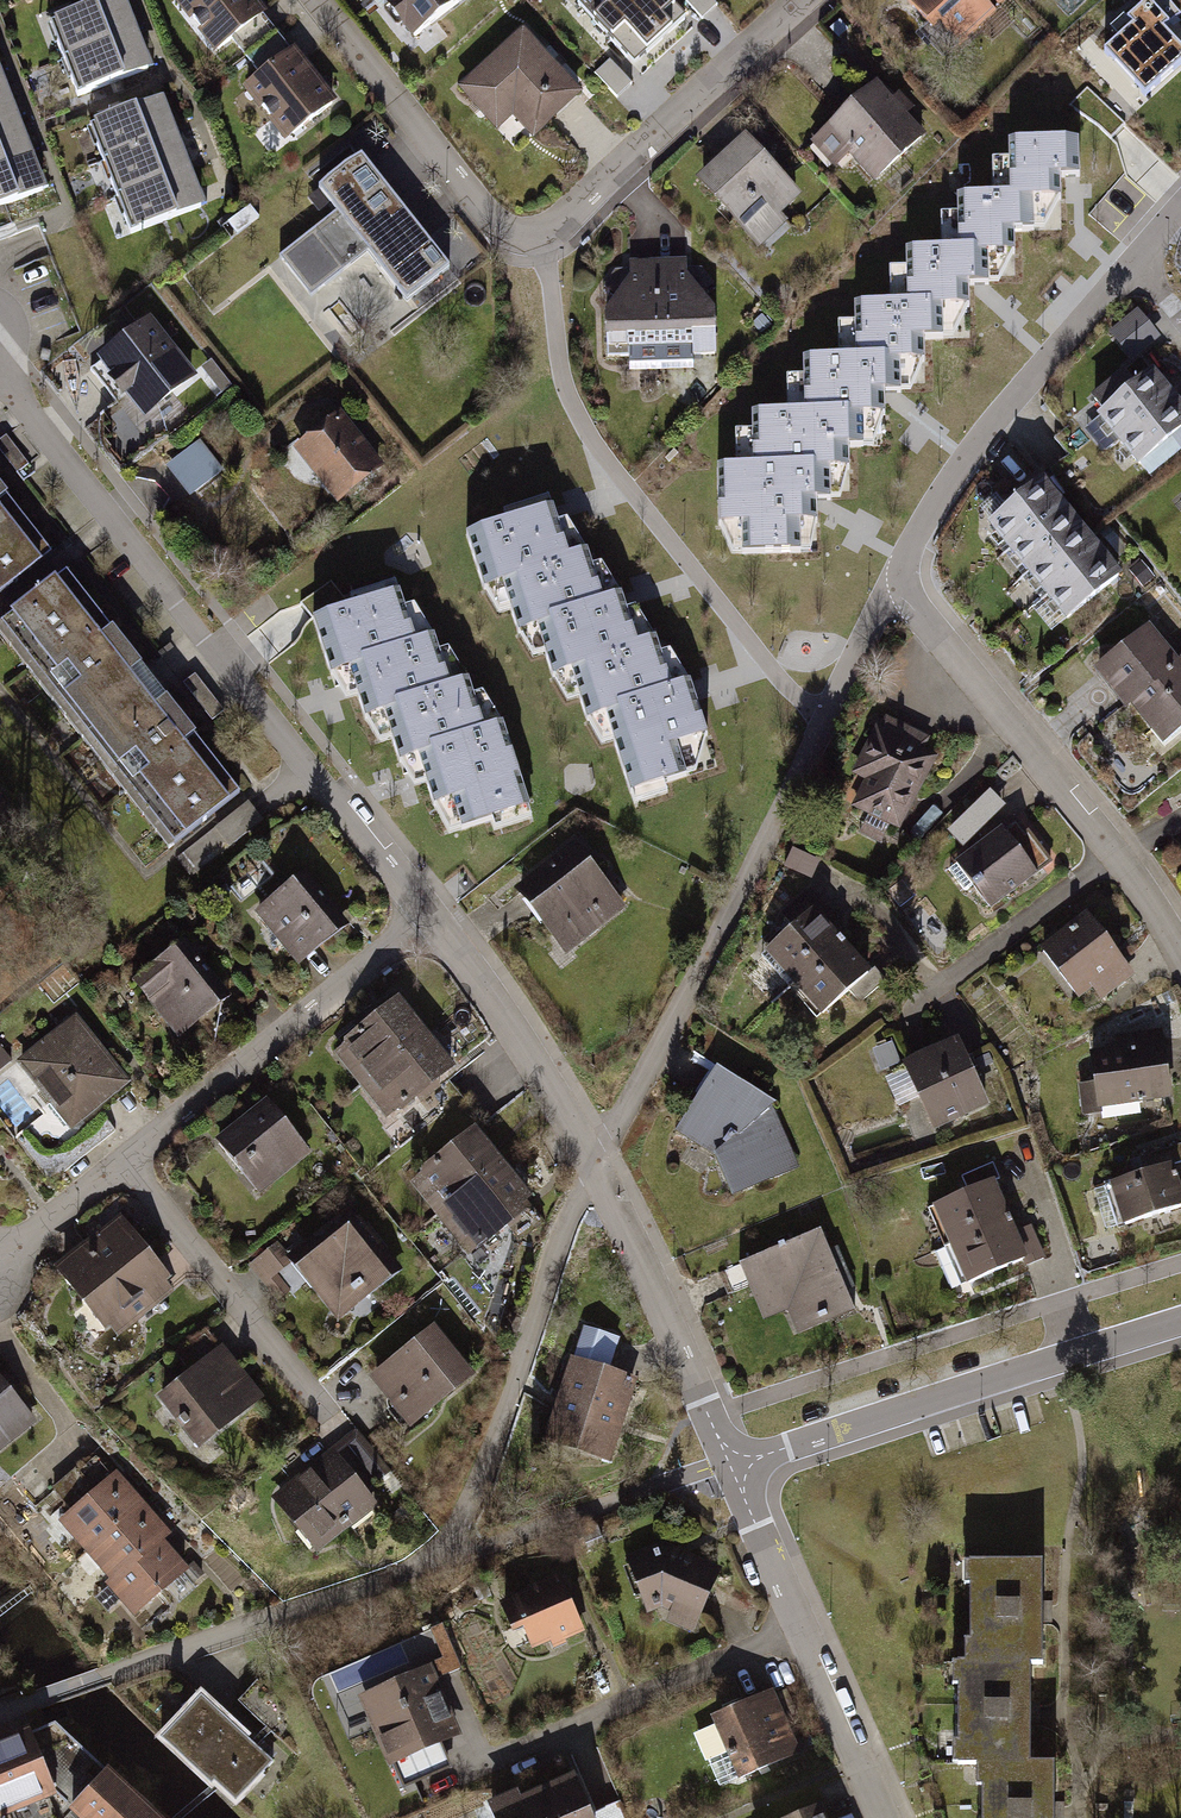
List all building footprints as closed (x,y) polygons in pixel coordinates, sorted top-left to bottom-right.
[(247,0),(200,0),(179,17),(220,68),(270,28),(247,0)] [(465,13),(454,0),(368,0),(413,55),(465,13)] [(655,0),(620,0),(594,24),(645,80),(690,39),(655,0)] [(908,2),(953,52),(1011,0),(910,0),(908,2)] [(1105,48),(1146,91),(1180,58),(1180,44),(1163,25),(1170,18),(1152,0),(1145,0),(1128,16),(1133,22),(1105,48)] [(125,9),(58,34),(86,108),(153,82),(125,9)] [(584,106),(525,40),(459,98),(498,143),(515,128),(535,150),(584,106)] [(619,92),(634,78),(612,55),(597,70),(619,92)] [(338,115),(299,65),(246,108),(285,157),(338,115)] [(48,199),(0,76),(0,217),(48,199)] [(1088,88),(1077,102),(1113,132),(1125,118),(1088,88)] [(930,142),(882,89),(806,158),(828,183),(849,164),(874,193),(930,142)] [(162,109),(95,135),(135,240),(203,214),(162,109)] [(802,404),(748,405),(750,462),(715,463),(717,524),(737,523),(738,555),(805,553),(804,523),(819,523),(819,501),(834,500),(833,470),(851,469),(850,444),(866,444),(866,414),(888,413),(887,389),(900,389),(899,357),(923,356),(922,331),(941,330),(940,302),(969,301),(968,279),(988,279),(987,248),(1013,247),(1012,225),(1032,224),(1031,195),(1062,194),(1062,173),(1081,173),(1080,136),(1010,138),(1012,192),(959,193),(960,244),(905,246),(906,297),(854,299),(856,352),(800,353),(802,404)] [(801,204),(742,150),(698,198),(757,252),(801,204)] [(345,334),(441,263),(363,158),(267,229),(345,334)] [(614,374),(722,369),(718,272),(609,277),(614,374)] [(1113,329),(1134,354),(1165,329),(1143,304),(1113,329)] [(205,390),(154,333),(101,380),(152,437),(205,390)] [(1180,442),(1180,409),(1157,377),(1099,421),(1139,473),(1180,442)] [(345,402),(295,433),(332,494),(383,463),(345,402)] [(208,439),(171,457),(188,492),(225,474),(208,439)] [(1065,630),(1120,585),(1044,493),(989,538),(1065,630)] [(49,566),(0,503),(0,604),(49,566)] [(505,523),(468,534),(484,585),(503,580),(504,583),(519,632),(537,626),(553,675),(572,669),(588,721),(606,715),(631,791),(683,775),(673,742),(702,733),(686,684),(670,689),(655,643),(634,649),(618,599),(601,604),(585,554),(568,560),(552,508),(505,523)] [(244,810),(68,588),(0,642),(0,645),(174,865),(244,810)] [(400,589),(311,617),(328,674),(351,667),(367,718),(387,712),(402,760),(423,753),(438,803),(453,799),(461,826),(527,806),(502,725),(482,731),(466,679),(447,685),(432,638),(417,643),(400,589)] [(1180,719),(1180,660),(1145,619),(1093,663),(1158,738),(1180,719)] [(831,796),(898,828),(940,739),(873,708),(831,796)] [(949,852),(986,901),(1033,866),(995,817),(949,852)] [(624,909),(576,849),(514,897),(561,958),(624,909)] [(352,938),(310,885),(258,926),(300,979),(352,938)] [(843,937),(814,906),(761,954),(789,985),(843,937)] [(1138,973),(1086,906),(1039,942),(1078,992),(1088,984),(1101,1001),(1138,973)] [(871,968),(843,937),(789,985),(818,1016),(871,968)] [(224,1029),(176,967),(133,1001),(180,1062),(224,1029)] [(381,1114),(447,1063),(393,992),(327,1043),(381,1114)] [(1167,1091),(1158,1025),(1107,1032),(1109,1045),(1087,1048),(1095,1101),(1167,1091)] [(133,1096),(78,1028),(16,1079),(71,1147),(133,1096)] [(986,1100),(952,1031),(899,1057),(933,1126),(986,1100)] [(725,1189),(794,1162),(770,1099),(709,1060),(674,1123),(708,1145),(725,1189)] [(305,1145),(261,1089),(209,1129),(253,1185),(305,1145)] [(468,1237),(524,1193),(467,1122),(411,1166),(468,1237)] [(1173,1173),(1107,1191),(1118,1230),(1180,1213),(1180,1203),(1173,1173)] [(1012,1216),(995,1177),(928,1206),(945,1244),(1012,1216)] [(386,1265),(343,1210),(286,1255),(330,1309),(386,1265)] [(176,1286),(120,1211),(55,1259),(111,1335),(176,1286)] [(1017,1229),(1012,1216),(945,1244),(962,1283),(1023,1257),(1026,1265),(1046,1257),(1031,1223),(1017,1229)] [(851,1303),(817,1224),(736,1260),(761,1317),(789,1305),(798,1326),(851,1303)] [(269,1282),(287,1261),(270,1246),(252,1267),(269,1282)] [(405,1421),(470,1372),(429,1318),(364,1368),(405,1421)] [(611,1457),(638,1372),(605,1361),(614,1333),(578,1322),(542,1436),(611,1457)] [(259,1393),(217,1338),(152,1388),(194,1442),(259,1393)] [(41,1432),(0,1377),(0,1462),(41,1432)] [(394,1487),(353,1433),(271,1494),(312,1549),(394,1487)] [(186,1558),(111,1463),(51,1509),(126,1605),(186,1558)] [(689,1625),(714,1564),(668,1538),(620,1553),(643,1607),(689,1625)] [(967,1568),(966,1662),(949,1662),(948,1763),(974,1764),(973,1817),(1064,1817),(1064,1760),(1027,1760),(1028,1668),(1043,1668),(1044,1569),(967,1568)] [(580,1628),(558,1573),(506,1594),(529,1649),(580,1628)] [(457,1728),(426,1661),(355,1694),(385,1761),(457,1728)] [(259,1738),(190,1678),(148,1725),(227,1795),(269,1747),(259,1738)] [(798,1748),(775,1685),(707,1709),(730,1772),(798,1748)] [(95,1759),(54,1723),(34,1733),(56,1791),(62,1796),(95,1759)] [(33,1730),(0,1744),(0,1817),(57,1794),(56,1791),(34,1733),(33,1730)] [(97,1756),(95,1759),(62,1796),(58,1800),(78,1817),(165,1817),(97,1756)] [(495,1817),(569,1817),(591,1808),(575,1771),(521,1794),(517,1786),(487,1799),(495,1817)] [(58,1800),(62,1796),(57,1794),(0,1817),(78,1817),(58,1800)] [(812,1797),(763,1817),(821,1817),(812,1797)] [(591,1808),(569,1817),(596,1817),(591,1808)]
